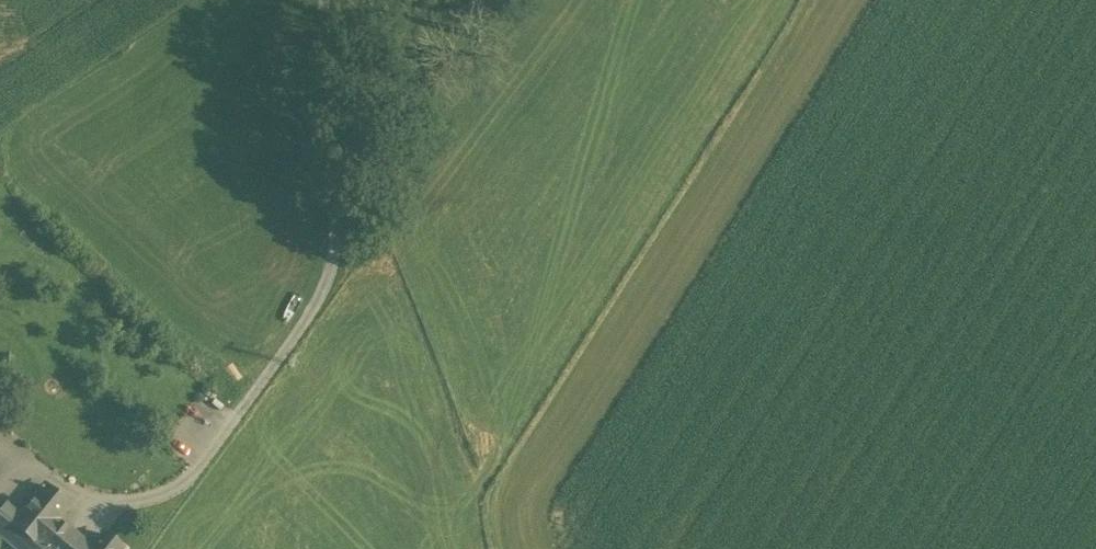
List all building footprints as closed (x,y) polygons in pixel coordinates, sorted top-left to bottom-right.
[(57,519),(69,504),(46,485),(44,487),(43,486),(41,488),(42,489),(17,520),(13,524),(43,548),(122,548),(105,534),(93,548),(57,519)] [(5,510),(0,517),(0,534),(19,548),(43,548),(13,524),(17,520),(5,510)]
